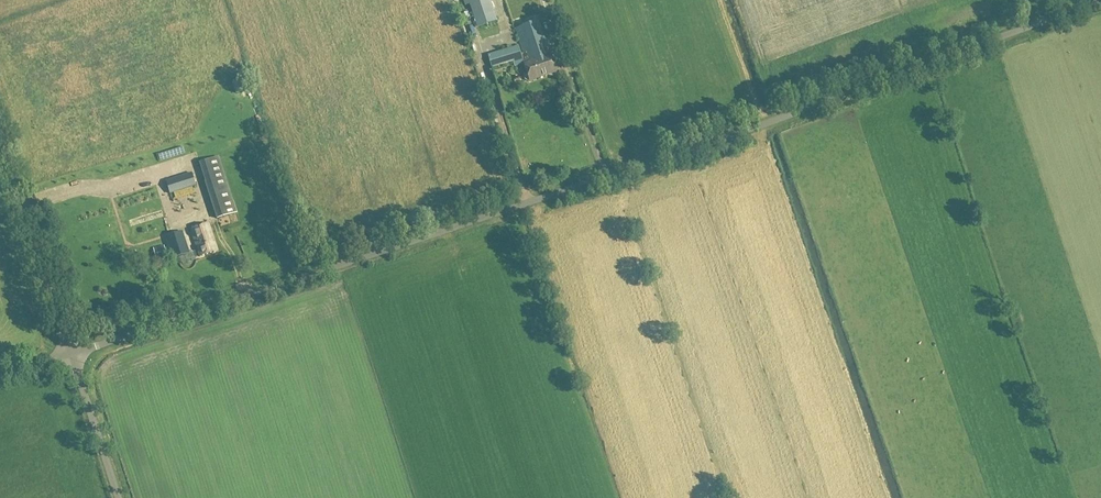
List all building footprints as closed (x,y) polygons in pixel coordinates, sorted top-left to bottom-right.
[(496,22),(489,0),(463,0),(465,6),(469,5),(476,28),(496,22)] [(530,81),(556,72),(551,57),(554,56),(550,47),(548,48),(539,22),(544,21),(537,0),(505,0),(525,59),(523,60),(527,72),(525,73),(524,76),(525,80),(528,82),(530,81)] [(504,59),(516,56),(514,48),(485,54),(489,72),(495,71),(496,76),(507,73),(504,59)] [(232,82),(236,94),(249,90),(244,78),(232,82)] [(219,158),(199,164),(218,220),(237,214),(219,158)] [(192,174),(166,182),(170,194),(195,186),(192,174)] [(207,225),(191,231),(200,258),(216,252),(207,225)] [(165,238),(172,259),(189,254),(182,233),(165,238)] [(166,256),(163,246),(153,248),(156,258),(166,256)]
